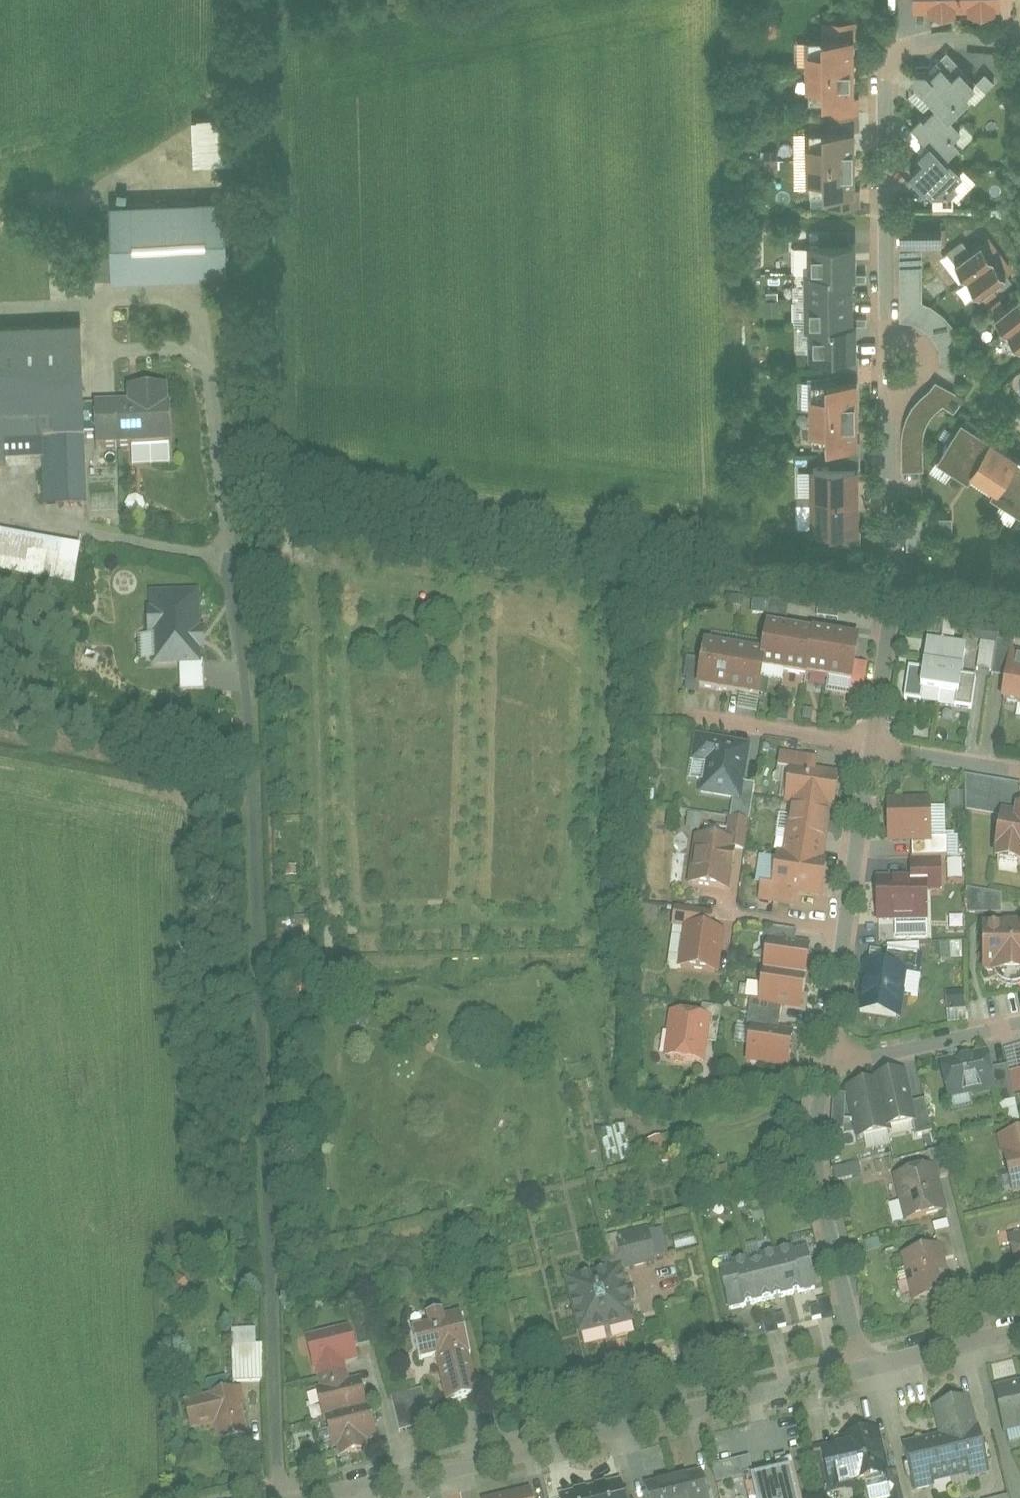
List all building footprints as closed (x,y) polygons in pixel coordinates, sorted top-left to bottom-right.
[(915,15),(957,13),(956,0),(915,0),(915,15)] [(957,13),(998,11),(998,0),(956,0),(957,13)] [(813,44),(813,74),(860,73),(859,43),(813,44)] [(931,164),(916,178),(941,205),(969,179),(951,160),(974,139),(958,122),(985,96),(949,58),(918,87),(940,110),(918,132),(934,149),(925,157),(931,164)] [(813,74),(814,103),(860,103),(860,73),(813,74)] [(227,119),(205,120),(207,165),(229,164),(227,119)] [(855,130),(808,131),(810,193),(824,193),(825,210),(857,209),(855,130)] [(231,203),(116,208),(119,278),(235,273),(231,203)] [(856,245),(813,245),(813,274),(807,274),(807,329),(814,329),(814,359),(858,359),(857,323),(851,323),(850,278),(856,278),(856,245)] [(981,245),(956,264),(968,280),(993,261),(981,245)] [(900,251),(900,323),(913,325),(922,330),(931,337),(936,345),(938,353),(939,360),(960,360),(959,347),(956,336),(951,327),(943,319),(934,312),(923,308),(924,251),(900,251)] [(993,261),(968,280),(980,296),(1005,277),(993,261)] [(781,313),(780,295),(767,296),(768,314),(781,313)] [(996,318),(1008,333),(1019,323),(1019,301),(1019,299),(996,318)] [(1008,333),(1019,347),(1019,323),(1008,333)] [(0,335),(0,468),(15,467),(14,452),(47,451),(48,500),(93,498),(87,332),(0,335)] [(811,414),(858,414),(858,382),(811,382),(811,414)] [(901,447),(902,472),(924,472),(924,437),(926,429),(930,421),(936,414),(942,408),(952,415),(964,400),(934,382),(931,390),(923,396),(916,402),(910,410),(906,417),(903,427),(902,435),(901,447)] [(141,402),(102,403),(103,444),(137,443),(178,441),(176,386),(140,387),(141,402)] [(811,447),(858,446),(858,414),(811,414),(811,447)] [(944,463),(975,482),(979,476),(1007,492),(1001,501),(1019,512),(1019,459),(965,426),(944,463)] [(137,443),(138,463),(179,461),(178,441),(137,443)] [(813,473),(813,504),(859,504),(859,473),(813,473)] [(813,504),(813,536),(859,535),(859,504),(813,504)] [(0,525),(0,569),(81,584),(89,542),(0,525)] [(205,589),(157,590),(158,606),(153,606),(154,631),(165,631),(166,663),(186,662),(207,662),(207,649),(216,649),(215,624),(206,624),(205,589)] [(704,644),(699,686),(762,694),(765,667),(859,679),(864,634),(763,621),(759,651),(704,644)] [(993,667),(997,640),(978,638),(974,665),(993,667)] [(949,644),(924,639),(916,686),(941,690),(949,644)] [(973,648),(949,644),(941,690),(965,694),(973,648)] [(1011,650),(1002,700),(1019,703),(1019,652),(1011,650)] [(186,662),(186,688),(207,688),(207,662),(186,662)] [(752,742),(692,731),(687,757),(706,761),(700,792),(742,799),(752,742)] [(819,751),(777,746),(774,765),(788,767),(783,805),(788,805),(783,851),(777,851),(773,880),(762,879),(759,899),(793,903),(795,891),(822,894),(838,768),(817,766),(819,751)] [(953,808),(968,807),(968,789),(952,789),(953,808)] [(930,793),(885,795),(886,839),(931,838),(930,793)] [(991,858),(1019,862),(1019,814),(999,810),(991,858)] [(735,837),(693,832),(687,883),(729,888),(735,837)] [(876,876),(877,919),(928,919),(928,889),(940,888),(940,857),(909,857),(910,876),(876,876)] [(1005,911),(1006,888),(971,887),(970,909),(1005,911)] [(711,912),(672,907),(670,921),(682,922),(676,969),(719,974),(724,929),(709,927),(711,912)] [(982,968),(1019,968),(1019,924),(981,924),(982,968)] [(761,970),(805,975),(809,942),(765,937),(761,970)] [(939,940),(939,957),(958,958),(958,940),(939,940)] [(861,960),(855,1011),(900,1016),(906,965),(861,960)] [(757,1003),(800,1008),(805,975),(761,970),(757,1003)] [(967,989),(946,990),(947,1020),(968,1019),(967,989)] [(710,1014),(668,1009),(662,1058),(704,1063),(710,1014)] [(793,1028),(749,1022),(744,1060),(788,1066),(793,1028)] [(986,1048),(939,1059),(948,1098),(995,1087),(986,1048)] [(874,1079),(844,1085),(854,1137),(890,1130),(889,1125),(915,1120),(904,1067),(873,1073),(874,1079)] [(1012,1072),(1016,1090),(1019,1089),(1019,1070),(1012,1072)] [(628,1123),(603,1127),(609,1163),(634,1159),(628,1123)] [(994,1133),(1008,1191),(1019,1188),(1019,1127),(994,1133)] [(671,1132),(646,1138),(651,1164),(677,1159),(671,1132)] [(838,1183),(863,1176),(859,1161),(834,1167),(838,1183)] [(934,1164),(891,1174),(902,1221),(945,1210),(934,1164)] [(651,1228),(620,1235),(625,1260),(657,1254),(651,1228)] [(936,1244),(900,1253),(914,1310),(954,1301),(944,1258),(954,1256),(947,1229),(933,1232),(936,1244)] [(1009,1233),(1017,1274),(1019,1273),(1019,1231),(1009,1233)] [(822,1285),(810,1236),(781,1243),(792,1292),(822,1285)] [(792,1292),(781,1243),(751,1250),(762,1299),(792,1292)] [(762,1299),(751,1250),(721,1257),(733,1306),(762,1299)] [(625,1260),(569,1271),(580,1327),(635,1317),(625,1260)] [(813,1315),(836,1312),(833,1296),(811,1299),(813,1315)] [(462,1306),(411,1319),(420,1356),(436,1352),(467,1344),(471,1343),(462,1306)] [(259,1325),(234,1326),(236,1380),(267,1379),(266,1341),(259,1341),(259,1325)] [(351,1326),(305,1337),(314,1372),(316,1371),(320,1387),(315,1388),(324,1422),(370,1410),(362,1377),(351,1380),(347,1365),(359,1362),(351,1326)] [(467,1344),(436,1352),(447,1396),(478,1388),(467,1344)] [(995,1388),(1005,1430),(1019,1426),(1019,1382),(995,1388)] [(215,1425),(219,1442),(247,1434),(236,1388),(210,1395),(211,1398),(184,1405),(191,1431),(215,1425)] [(399,1426),(424,1424),(423,1412),(429,1412),(427,1390),(396,1392),(399,1426)] [(940,1434),(904,1443),(916,1487),(993,1467),(973,1393),(933,1404),(940,1434)] [(378,1439),(371,1414),(327,1425),(334,1449),(339,1448),(341,1458),(367,1451),(365,1442),(378,1439)] [(843,1443),(823,1449),(833,1485),(888,1471),(877,1428),(841,1437),(843,1443)] [(796,1465),(752,1475),(757,1497),(804,1497),(796,1465)] [(701,1471),(673,1478),(678,1497),(708,1497),(701,1471)] [(673,1478),(644,1485),(648,1497),(678,1497),(673,1478)] [(621,1481),(591,1487),(594,1497),(625,1497),(621,1481)] [(591,1487),(562,1494),(563,1497),(594,1497),(591,1487)] [(497,1497),(531,1497),(529,1490),(497,1497)]
